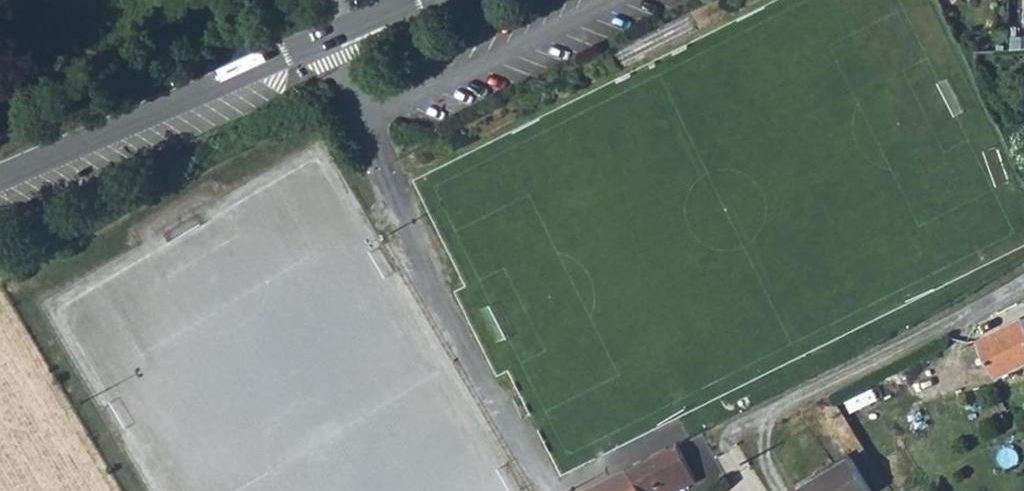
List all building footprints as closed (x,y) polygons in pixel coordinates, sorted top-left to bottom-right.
[(983,338),(1002,375),(1023,364),(1023,318),(983,338)] [(645,490),(675,490),(697,480),(679,444),(628,470),(629,471),(645,490)] [(854,459),(829,474),(828,472),(797,490),(872,490),(873,490),(854,459)] [(629,471),(588,490),(645,490),(629,471)]
